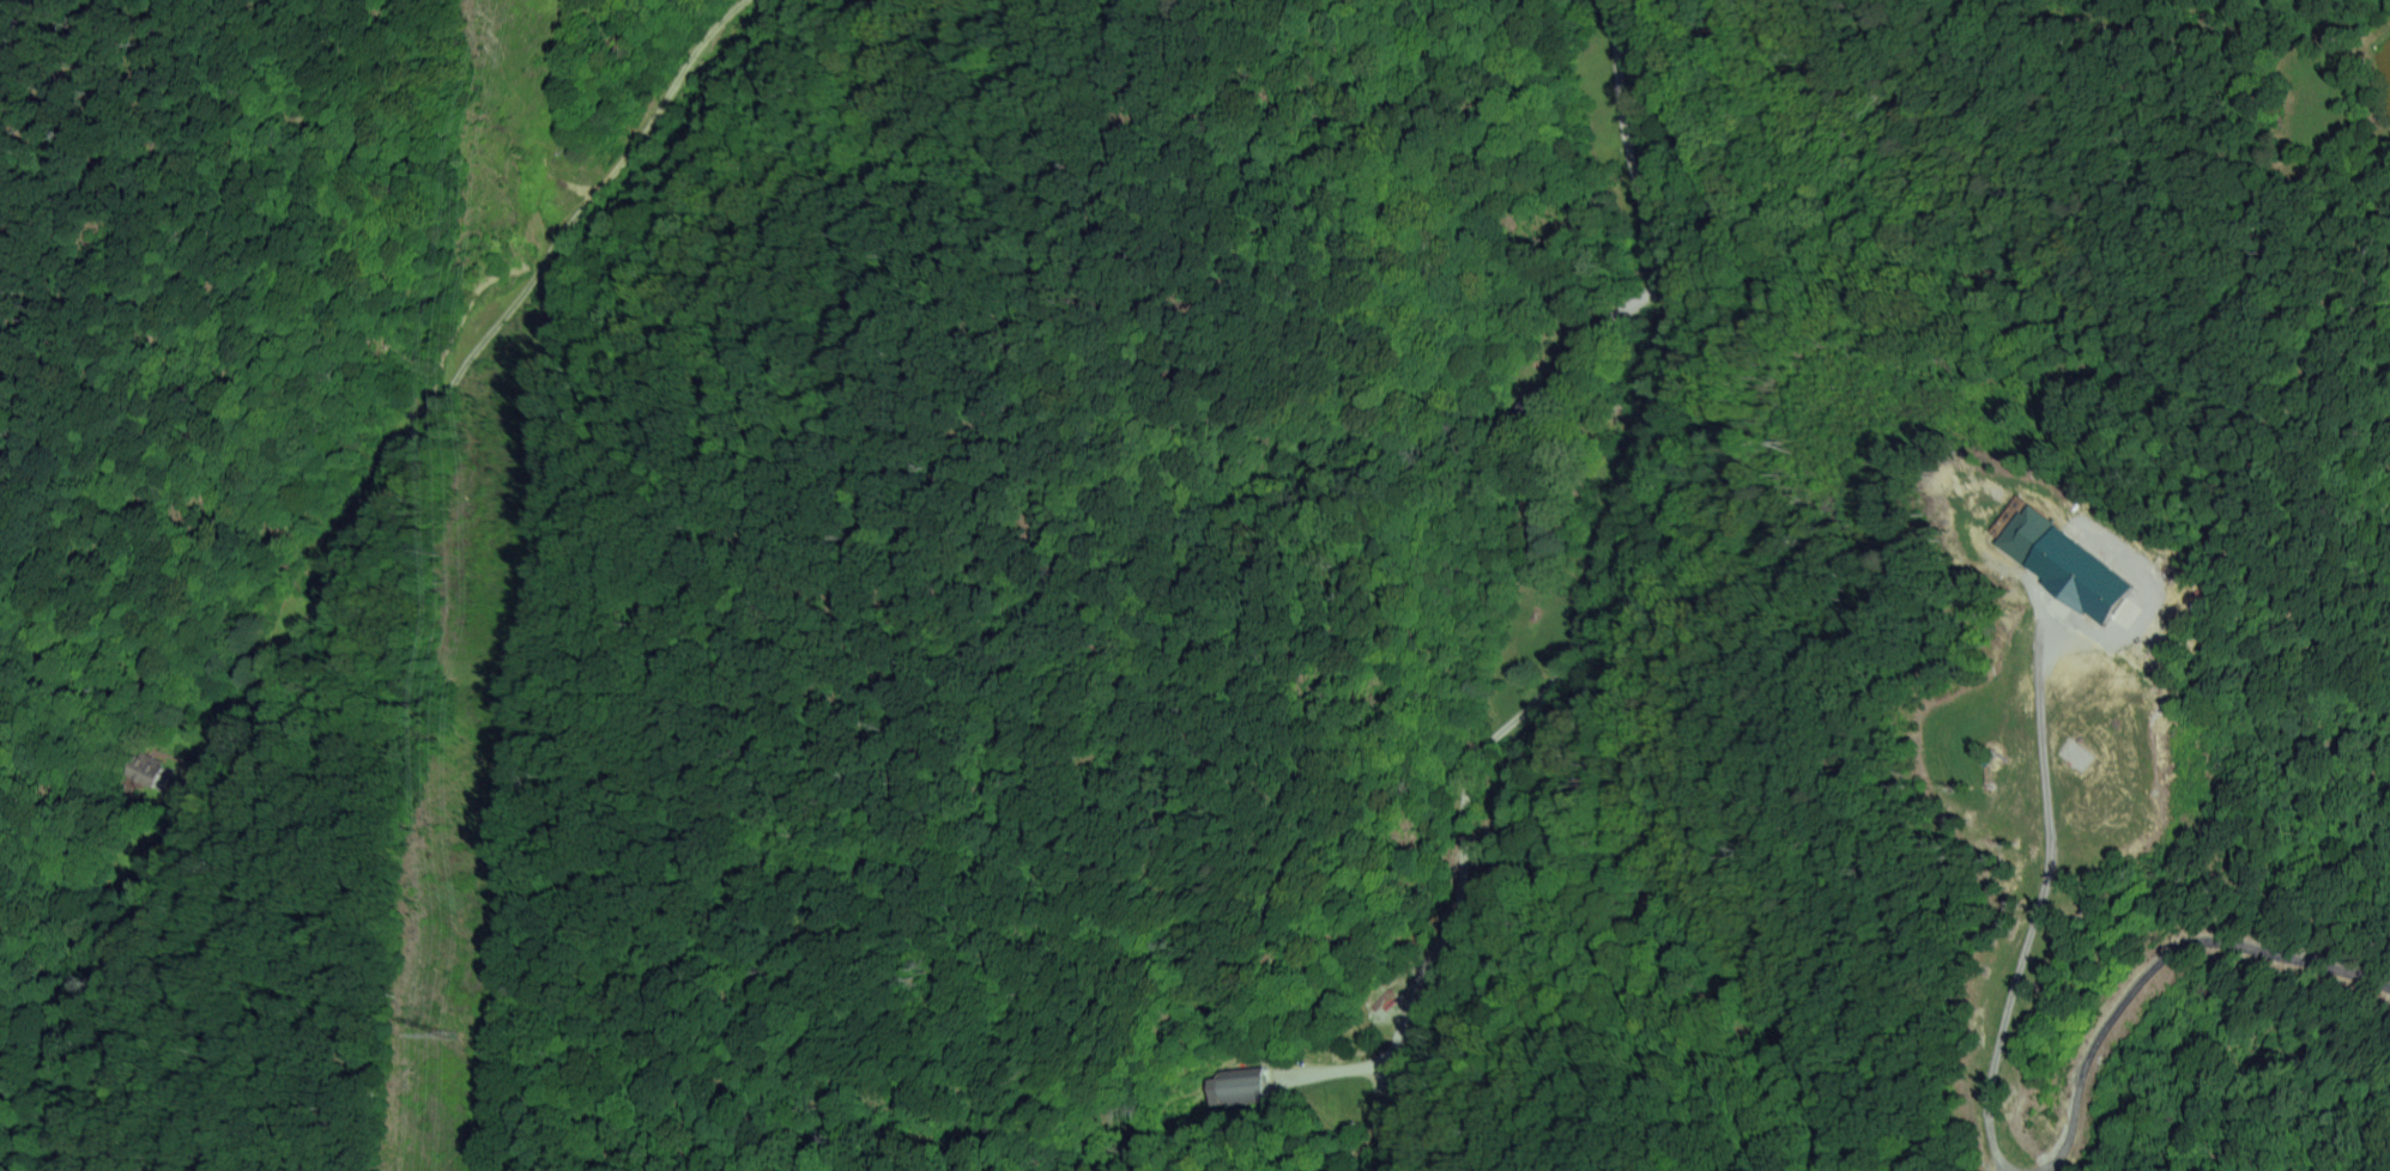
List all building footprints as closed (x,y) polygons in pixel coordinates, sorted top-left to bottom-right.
[(2105,621),(2135,579),(2071,534),(2078,524),(2085,529),(2093,518),(2090,516),(2086,522),(2075,514),(2066,526),(2025,497),(1993,542),(2105,621)] [(1207,1071),(1210,1096),(1265,1092),(1263,1066),(1207,1071)]
